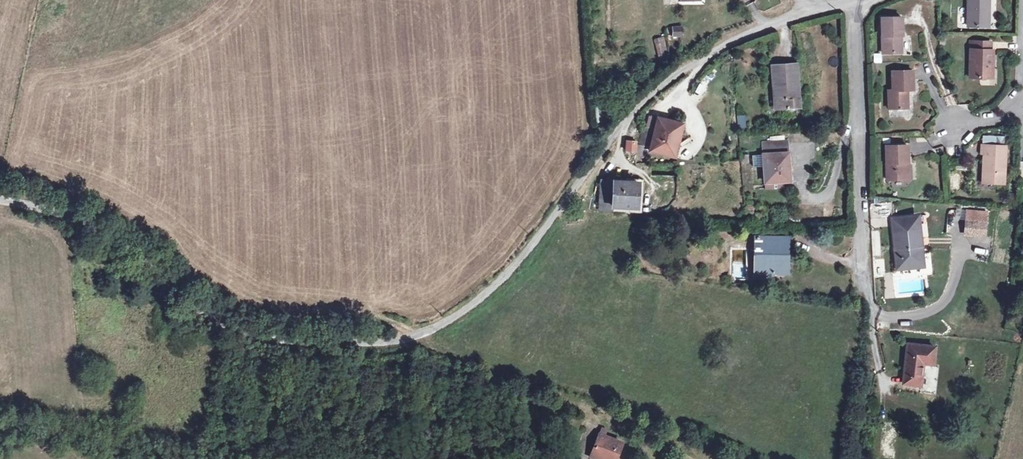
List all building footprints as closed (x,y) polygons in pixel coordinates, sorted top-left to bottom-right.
[(983,27),(984,10),(989,10),(989,0),(968,0),(967,27),(983,27)] [(903,35),(903,16),(882,16),(882,51),(901,51),(900,34),(903,35)] [(659,59),(669,56),(663,37),(654,39),(659,59)] [(968,78),(987,79),(987,63),(991,64),(991,51),(988,51),(988,43),(972,42),(972,51),(969,51),(968,78)] [(874,63),(882,63),(881,53),(874,53),(874,63)] [(799,63),(770,64),(772,107),(801,106),(799,63)] [(913,70),(893,69),(892,89),(887,89),(887,107),(906,107),(906,90),(912,89),(913,70)] [(639,149),(650,151),(673,157),(681,124),(657,118),(654,131),(644,128),(639,149)] [(786,138),(751,139),(751,163),(761,163),(761,179),(787,180),(787,176),(790,175),(790,165),(786,165),(786,138)] [(883,177),(902,177),(902,161),(906,161),(906,144),(882,144),(883,177)] [(1003,146),(978,145),(978,154),(981,154),(980,182),(1001,184),(1003,146)] [(650,151),(639,149),(636,149),(635,166),(647,166),(650,151)] [(633,207),(635,183),(610,181),(608,206),(633,207)] [(872,228),(891,227),(890,202),(870,203),(872,228)] [(968,221),(985,222),(986,211),(968,209),(968,221)] [(916,248),(920,249),(919,227),(915,227),(915,218),(893,218),(894,228),(891,228),(892,250),(894,250),(895,269),(916,269),(916,248)] [(984,235),(985,222),(968,221),(967,233),(984,235)] [(750,235),(749,239),(756,240),(755,255),(749,254),(748,275),(761,277),(761,270),(767,270),(767,273),(776,273),(777,257),(782,257),(782,236),(750,235)] [(897,383),(909,385),(910,377),(916,378),(918,363),(927,364),(929,346),(903,343),(897,383)] [(594,458),(597,458),(610,458),(619,458),(624,445),(602,437),(594,458)]
